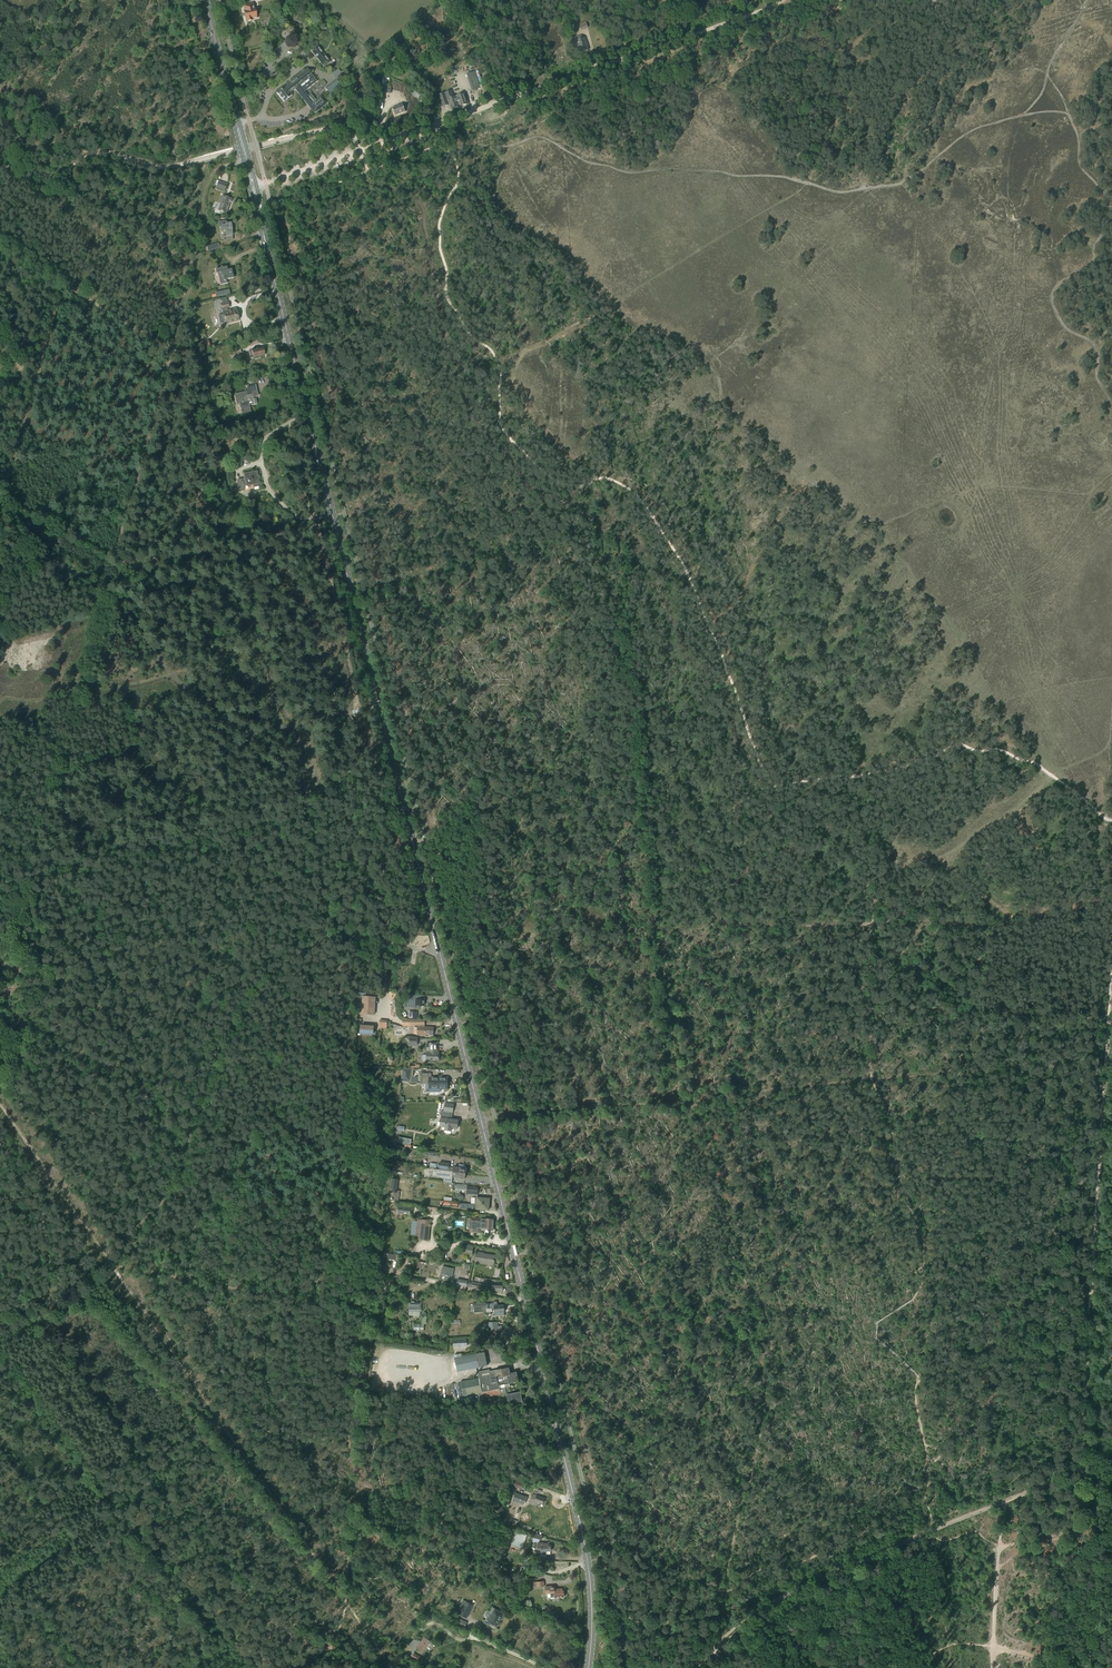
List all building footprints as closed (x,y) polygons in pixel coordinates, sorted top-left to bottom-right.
[(253,8),(252,4),(244,6),(245,10),(244,11),(246,16),(245,16),(244,18),(245,19),(246,19),(246,21),(252,20),(252,19),(256,18),(254,8),(253,8)] [(588,28),(586,21),(579,24),(582,30),(588,28)] [(578,39),(578,36),(574,37),(576,43),(577,43),(580,53),(588,50),(585,37),(582,38),(578,39)] [(323,67),(329,62),(317,46),(311,50),(323,67)] [(308,96),(304,91),(317,81),(312,75),(307,69),(277,93),(284,101),(292,95),(290,93),(295,89),(314,113),(327,102),(324,99),(321,96),(316,100),(311,94),(308,96)] [(336,80),(343,75),(338,69),(332,74),(336,80)] [(472,91),(481,88),(475,71),(466,74),(472,91)] [(341,86),(354,77),(351,73),(338,82),(336,80),(325,88),(330,95),(337,89),(340,92),(344,89),(341,86)] [(438,95),(442,107),(449,105),(451,110),(469,103),(465,93),(454,97),(451,90),(438,95)] [(395,115),(405,112),(402,103),(397,105),(397,106),(392,108),(395,115)] [(216,187),(225,190),(228,183),(219,180),(216,187)] [(230,203),(232,199),(222,196),(220,203),(221,203),(219,210),(225,212),(228,202),(230,203)] [(232,230),(231,229),(232,229),(232,228),(233,228),(233,227),(233,226),(232,225),(231,225),(230,223),(227,224),(227,223),(227,222),(226,222),(226,221),(225,221),(216,223),(217,227),(219,226),(220,231),(225,230),(226,236),(223,237),(223,241),(233,240),(231,230),(232,230)] [(220,268),(215,269),(216,274),(218,273),(221,285),(227,283),(227,279),(234,278),(233,271),(231,272),(231,270),(228,270),(227,267),(222,268),(222,267),(221,267),(220,267),(220,268)] [(212,298),(230,294),(229,289),(215,292),(215,293),(211,294),(212,298)] [(228,302),(226,302),(220,304),(222,310),(230,308),(228,302)] [(234,312),(233,310),(228,311),(228,313),(223,314),(225,322),(239,319),(237,311),(234,312)] [(204,350),(204,349),(210,347),(208,340),(197,343),(199,350),(201,349),(202,351),(204,350)] [(250,359),(264,355),(262,348),(249,351),(250,359)] [(243,352),(241,353),(232,355),(233,361),(241,359),(241,357),(244,356),(243,352)] [(253,404),(251,397),(258,395),(255,385),(247,387),(248,391),(235,394),(237,404),(240,403),(242,413),(250,411),(249,405),(253,404)] [(258,486),(258,483),(259,483),(256,471),(244,474),(246,481),(243,482),(244,486),(246,485),(246,486),(253,484),(254,487),(258,486)] [(425,1006),(425,1000),(414,999),(414,995),(409,995),(408,1007),(420,1008),(420,1006),(425,1006)] [(374,1014),(375,998),(363,997),(362,1014),(374,1014)] [(418,1034),(433,1035),(433,1028),(424,1027),(423,1027),(423,1025),(424,1025),(424,1020),(402,1019),(402,1025),(418,1025),(418,1027),(417,1034),(418,1034)] [(373,1035),(374,1027),(361,1026),(361,1034),(373,1035)] [(437,1052),(438,1043),(430,1043),(430,1044),(427,1043),(427,1051),(426,1051),(426,1055),(423,1055),(422,1056),(422,1060),(423,1061),(426,1061),(426,1062),(439,1062),(439,1061),(441,1061),(441,1058),(439,1057),(439,1052),(437,1052)] [(413,1077),(413,1074),(411,1074),(411,1069),(405,1068),(403,1081),(410,1082),(411,1077),(413,1077)] [(420,1083),(426,1083),(426,1092),(440,1093),(440,1089),(448,1089),(448,1077),(429,1077),(429,1074),(420,1073),(420,1083)] [(444,1111),(440,1112),(441,1118),(439,1126),(445,1127),(444,1130),(452,1131),(452,1128),(457,1129),(458,1120),(449,1118),(450,1112),(453,1112),(453,1109),(454,1104),(445,1103),(444,1111)] [(448,1171),(449,1163),(440,1162),(439,1170),(444,1170),(448,1171)] [(466,1169),(466,1166),(464,1165),(459,1164),(458,1168),(453,1167),(453,1172),(456,1172),(466,1174),(466,1169)] [(453,1171),(448,1171),(444,1170),(439,1170),(436,1169),(436,1176),(444,1177),(444,1181),(451,1182),(453,1171)] [(398,1180),(392,1179),(390,1188),(396,1190),(398,1180)] [(478,1188),(467,1187),(466,1194),(475,1195),(478,1195),(478,1188)] [(390,1198),(390,1201),(398,1202),(400,1191),(395,1190),(394,1199),(390,1198)] [(475,1198),(474,1204),(477,1204),(477,1205),(489,1206),(489,1199),(484,1198),(483,1197),(482,1197),(481,1198),(475,1198)] [(396,1213),(396,1217),(402,1218),(403,1214),(409,1215),(410,1207),(394,1205),(393,1213),(396,1213)] [(493,1230),(494,1219),(470,1218),(469,1232),(481,1233),(481,1229),(493,1230)] [(429,1240),(431,1220),(417,1219),(415,1239),(429,1240)] [(472,1256),(473,1246),(466,1245),(464,1255),(472,1256)] [(493,1265),(495,1256),(477,1253),(475,1262),(493,1265)] [(452,1277),(453,1273),(454,1269),(443,1266),(441,1274),(452,1277)] [(472,1283),(468,1282),(468,1281),(457,1279),(456,1284),(467,1286),(467,1285),(472,1286),(471,1287),(483,1290),(484,1284),(472,1282),(472,1283)] [(503,1285),(490,1284),(489,1288),(492,1288),(492,1292),(503,1292),(503,1285)] [(421,1312),(421,1303),(414,1303),(414,1301),(411,1301),(411,1303),(409,1303),(409,1307),(409,1312),(411,1312),(411,1315),(420,1316),(420,1312),(421,1312)] [(504,1315),(504,1312),(505,1312),(505,1311),(505,1310),(505,1309),(504,1308),(504,1305),(497,1306),(497,1302),(494,1302),(494,1303),(486,1304),(486,1302),(473,1303),(474,1309),(475,1309),(475,1312),(486,1311),(486,1309),(494,1309),(495,1313),(500,1312),(500,1315),(504,1315)] [(457,1372),(487,1366),(484,1352),(454,1358),(457,1372)] [(510,1374),(509,1367),(490,1371),(489,1370),(477,1372),(479,1378),(460,1382),(463,1396),(478,1393),(478,1395),(476,1395),(477,1399),(479,1399),(500,1395),(500,1394),(506,1392),(506,1391),(510,1390),(509,1384),(518,1383),(516,1373),(510,1374)] [(509,1404),(521,1401),(520,1392),(507,1395),(509,1404)] [(521,1490),(524,1483),(515,1480),(513,1487),(521,1490)] [(524,1505),(527,1497),(515,1493),(512,1500),(524,1505)] [(536,1495),(532,1494),(529,1503),(537,1506),(538,1503),(543,1504),(545,1498),(536,1495)] [(522,1548),(526,1535),(516,1531),(515,1534),(514,1537),(512,1541),(511,1545),(516,1546),(522,1548)] [(542,1537),(543,1535),(534,1532),(532,1541),(541,1541),(541,1537),(542,1537)] [(543,1543),(543,1542),(537,1542),(537,1548),(540,1548),(540,1553),(545,1553),(545,1551),(551,1551),(550,1544),(548,1545),(547,1543),(543,1543)] [(555,1589),(554,1586),(550,1586),(545,1587),(545,1594),(550,1594),(550,1597),(564,1597),(564,1596),(565,1595),(565,1594),(563,1593),(563,1591),(561,1591),(560,1589),(555,1589)] [(462,1613),(460,1615),(464,1617),(467,1611),(469,1612),(472,1605),(466,1602),(464,1607),(462,1606),(460,1612),(462,1613)] [(550,1613),(551,1610),(550,1610),(551,1608),(544,1605),(542,1609),(550,1613)] [(484,1623),(491,1626),(492,1624),(496,1627),(503,1614),(492,1608),(490,1612),(492,1614),(488,1622),(485,1620),(484,1623)] [(432,1616),(428,1614),(427,1615),(421,1612),(419,1616),(429,1621),(432,1616)] [(431,1641),(425,1636),(421,1641),(414,1639),(409,1646),(413,1649),(412,1651),(412,1653),(411,1656),(412,1657),(421,1663),(424,1659),(414,1653),(414,1652),(415,1651),(417,1648),(423,1652),(431,1641)]
